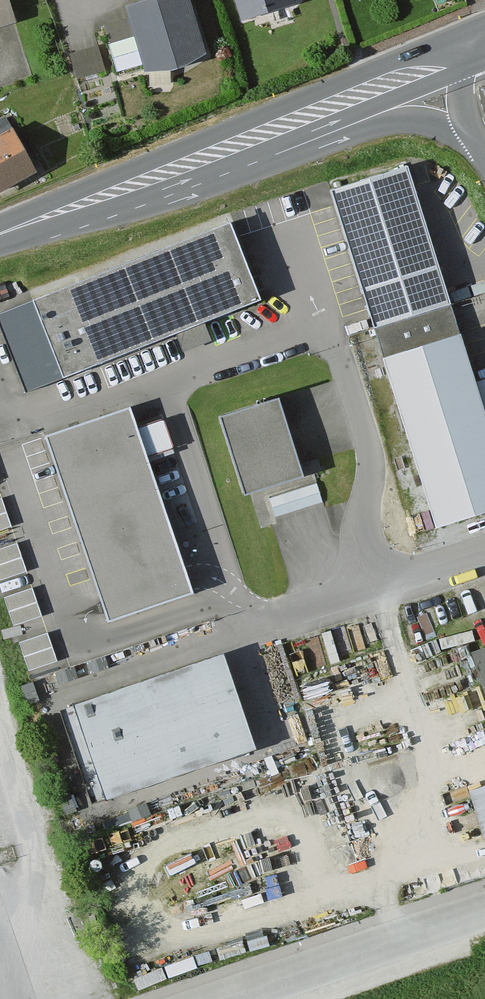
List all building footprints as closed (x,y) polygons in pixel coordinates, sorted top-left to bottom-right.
[(15,28),(7,0),(0,0),(0,32),(15,28)] [(185,0),(169,0),(123,14),(127,27),(105,34),(118,78),(141,71),(143,78),(203,59),(185,0)] [(291,0),(234,0),(242,25),(294,10),(291,0)] [(105,79),(98,52),(70,60),(78,86),(105,79)] [(4,122),(0,124),(0,200),(37,179),(4,122)] [(450,309),(405,173),(331,197),(376,333),(450,309)] [(251,285),(229,228),(33,305),(63,382),(192,332),(259,306),(251,285)] [(461,339),(384,362),(435,530),(484,515),(484,417),(461,339)] [(278,405),(222,424),(247,500),(304,481),(278,405)] [(190,599),(127,415),(46,443),(109,627),(190,599)] [(29,666),(60,657),(51,628),(20,637),(29,666)] [(468,655),(484,708),(484,650),(468,655)] [(249,758),(217,666),(61,719),(93,812),(249,758)] [(468,794),(484,844),(484,789),(468,794)]
